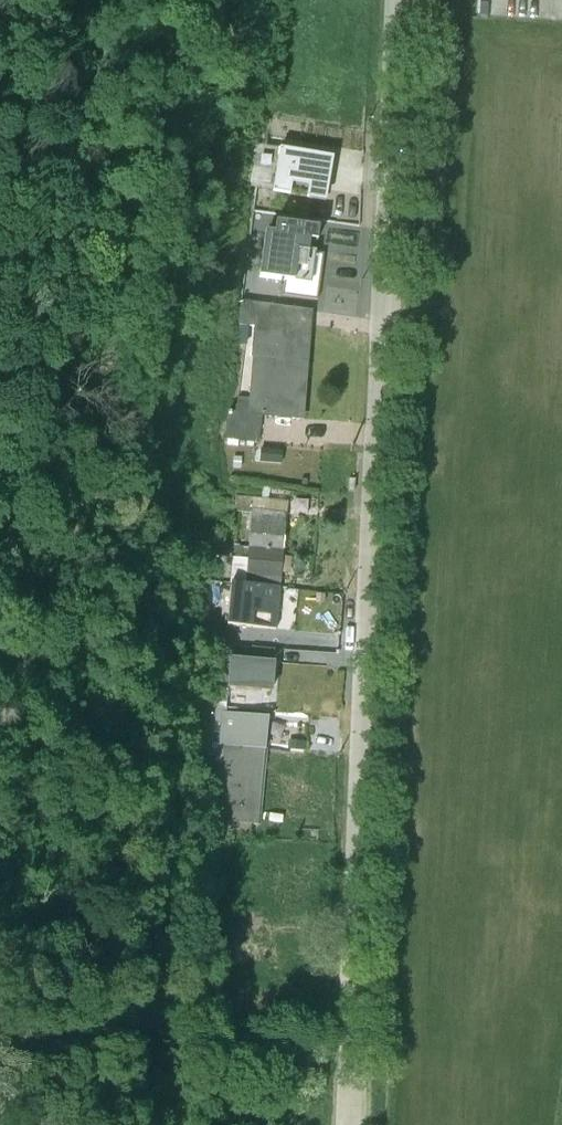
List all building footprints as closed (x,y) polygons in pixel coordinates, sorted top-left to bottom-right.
[(295,186),(297,170),(314,171),(312,183),(336,186),(341,132),(283,127),(278,185),(295,186)] [(265,238),(260,270),(266,271),(270,271),(312,277),(316,245),(309,244),(311,233),(317,233),(318,230),(319,220),(277,214),(276,225),(267,223),(266,227),(265,238)] [(226,404),(224,429),(260,432),(262,408),(305,412),(313,302),(242,292),(239,318),(255,319),(250,391),(238,390),(236,404),(226,404)] [(254,497),(287,500),(288,489),(238,484),(237,499),(253,501),(254,497)] [(251,527),(250,536),(286,539),(288,501),(287,500),(254,497),(253,501),(251,527)] [(250,536),(251,527),(242,526),(241,533),(215,531),(214,543),(234,545),(232,572),(247,573),(250,536)] [(250,536),(247,573),(252,573),(252,571),(284,573),(286,539),(250,536)] [(252,571),(252,573),(250,596),(229,595),(228,614),(280,618),(284,573),(252,571)] [(215,700),(223,701),(228,701),(230,677),(233,646),(234,646),(235,633),(219,632),(215,698),(215,700)] [(253,648),(277,650),(276,636),(254,634),(253,648)] [(233,646),(230,677),(274,681),(277,650),(234,646),(233,646)] [(223,701),(215,700),(209,746),(207,756),(219,757),(220,751),(221,733),(220,733),(223,701)] [(220,733),(221,733),(266,737),(268,738),(271,705),(228,701),(223,701),(220,733)] [(221,733),(220,751),(218,778),(225,778),(222,811),(221,824),(253,826),(252,813),(259,814),(266,737),(221,733)] [(241,903),(239,924),(266,926),(267,904),(241,903)]
